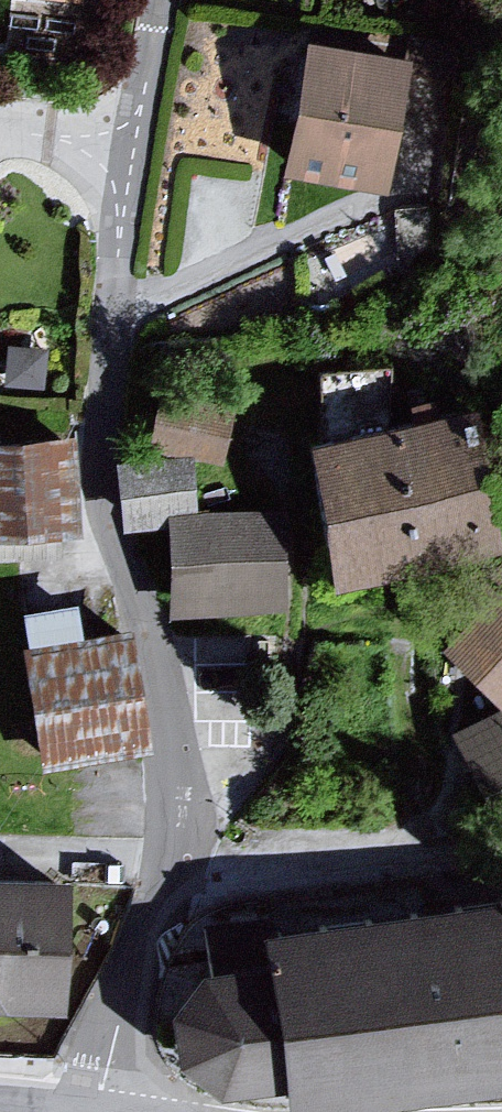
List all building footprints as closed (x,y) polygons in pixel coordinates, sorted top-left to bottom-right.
[(403,62),(284,45),(267,179),(370,192),(403,62)] [(441,410),(271,438),(302,583),(469,560),(441,410)] [(0,448),(0,547),(71,540),(66,443),(0,448)] [(269,521),(154,524),(163,622),(288,618),(269,521)] [(413,647),(480,714),(501,687),(501,549),(492,542),(413,647)] [(109,635),(8,655),(33,776),(132,750),(109,635)] [(433,737),(492,841),(501,836),(501,712),(433,737)] [(0,883),(0,1005),(52,1005),(56,889),(0,883)] [(237,932),(192,943),(169,969),(139,1015),(146,1061),(191,1093),(236,1083),(247,1111),(299,1111),(501,1087),(501,913),(237,932)]
